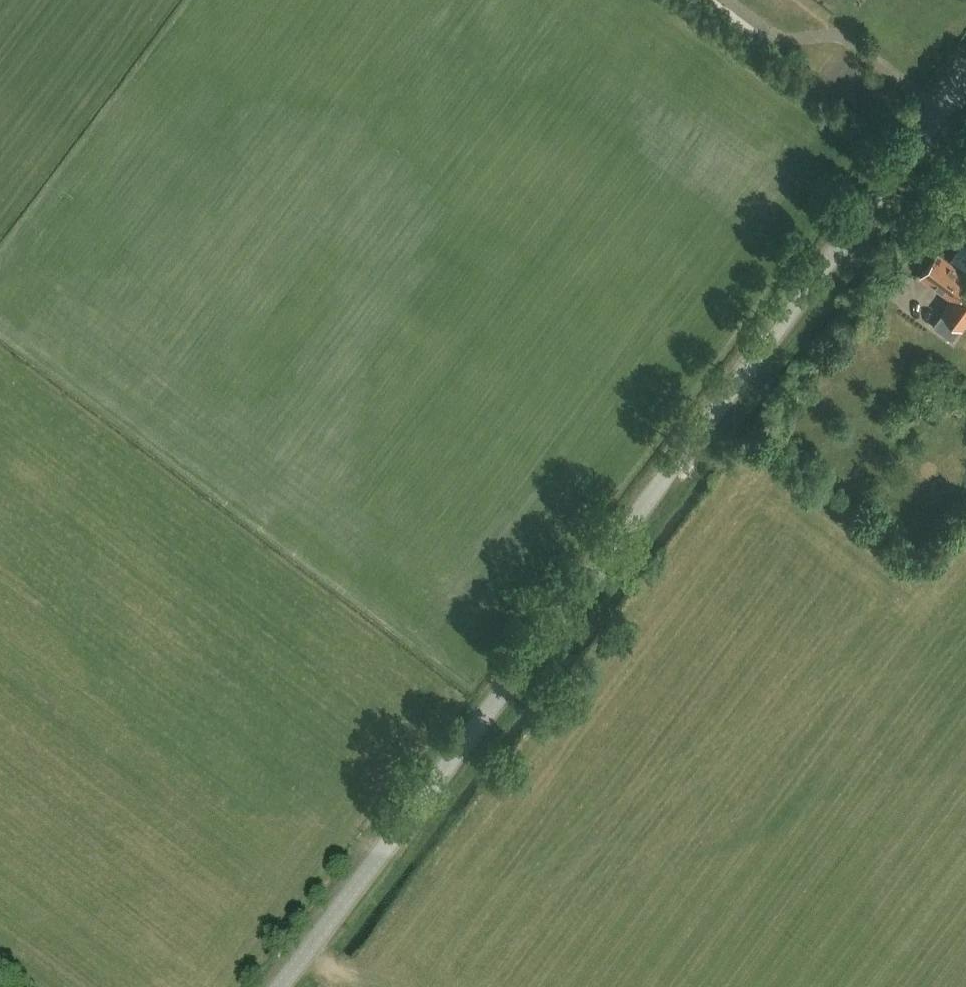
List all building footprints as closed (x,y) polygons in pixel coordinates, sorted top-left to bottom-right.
[(936,253),(919,277),(952,299),(942,313),(962,327),(965,321),(965,274),(936,253)]
